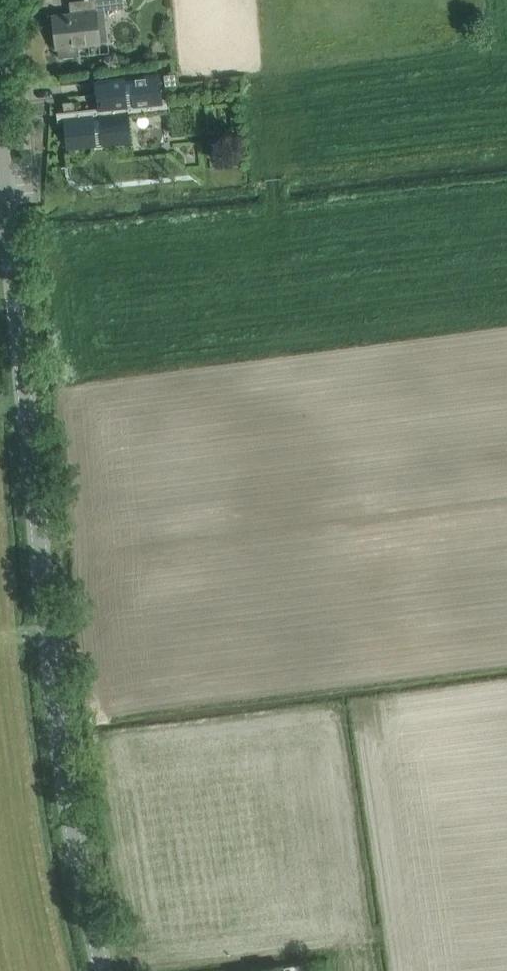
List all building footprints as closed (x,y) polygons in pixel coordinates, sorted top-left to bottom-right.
[(86,11),(53,15),(57,47),(59,57),(79,55),(78,45),(99,42),(96,10),(126,7),(125,0),(85,0),(86,11)] [(128,113),(163,110),(159,74),(96,80),(98,95),(101,94),(103,115),(128,113)] [(130,140),(128,113),(103,115),(65,119),(68,147),(94,144),(95,150),(84,164),(62,166),(62,167),(70,167),(70,171),(72,176),(73,179),(77,183),(81,184),(86,184),(191,173),(168,155),(118,160),(105,149),(104,143),(130,140)]
